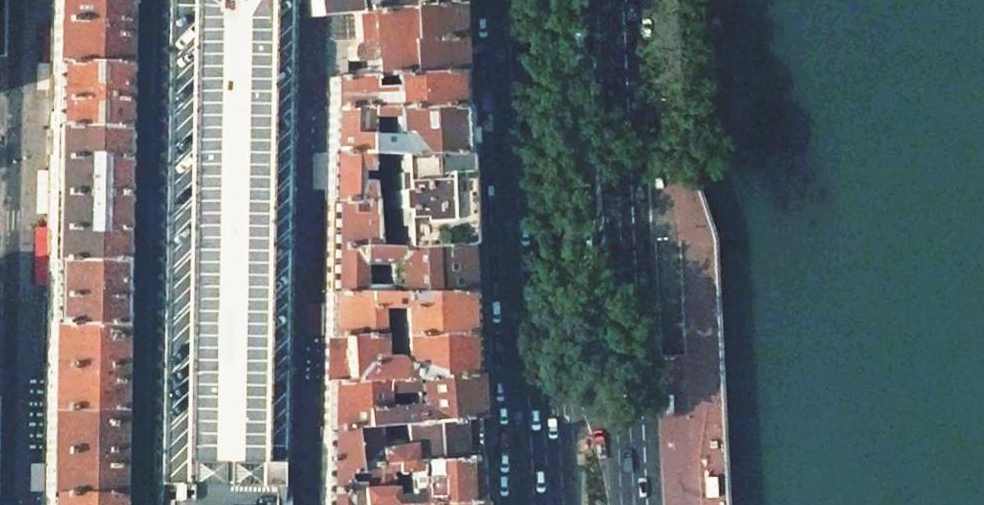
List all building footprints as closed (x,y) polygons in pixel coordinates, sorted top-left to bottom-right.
[(124,0),(49,0),(49,20),(123,21),(124,0)] [(154,504),(278,504),(287,0),(162,0),(159,227),(154,504)] [(448,4),(448,0),(302,0),(303,17),(319,16),(326,15),(448,4)] [(383,76),(452,72),(450,46),(450,32),(448,4),(326,15),(325,47),(325,79),(369,76),(383,76)] [(122,64),(123,21),(49,20),(48,62),(122,64)] [(47,126),(121,127),(122,64),(48,62),(47,126)] [(369,76),(325,79),(324,99),(324,110),(453,108),(452,84),(452,79),(452,72),(383,76),(384,87),(370,88),(369,76)] [(453,108),(324,110),(323,153),(360,154),(392,154),(456,155),(454,115),(453,108)] [(78,180),(94,181),(94,193),(120,194),(121,127),(47,126),(45,193),(78,193),(78,180)] [(323,153),(322,201),(364,201),(360,154),(323,153)] [(456,155),(392,154),(393,190),(388,191),(389,209),(394,209),(396,246),(460,244),(457,181),(456,155)] [(78,180),(78,193),(78,208),(93,208),(94,193),(94,181),(78,180)] [(93,208),(78,208),(78,193),(45,193),(45,259),(119,260),(120,194),(94,193),(93,208)] [(364,201),(322,201),(321,293),(354,293),(355,264),(379,264),(381,293),(462,291),(460,244),(396,246),(368,247),(364,201)] [(45,259),(43,323),(118,324),(119,298),(119,260),(45,259)] [(354,293),(321,293),(320,337),(338,337),(371,336),(370,316),(393,315),(393,335),(464,333),(462,291),(381,293),(354,293)] [(118,324),(43,323),(43,365),(117,366),(118,347),(118,324)] [(337,381),(466,375),(464,333),(393,335),(371,336),(338,337),(337,381)] [(319,382),(337,381),(338,337),(320,337),(319,382)] [(117,366),(43,365),(43,371),(42,407),(117,409),(117,366)] [(344,428),(468,418),(468,412),(466,375),(337,381),(319,382),(318,430),(344,428)] [(117,409),(42,407),(42,450),(116,452),(117,409)] [(348,465),(470,459),(469,453),(468,418),(344,428),(348,465)] [(348,465),(344,428),(318,430),(317,497),(317,504),(353,504),(348,465)] [(116,452),(42,450),(42,456),(41,492),(115,494),(116,452)] [(472,502),(472,497),(470,459),(348,465),(353,504),(360,504),(472,502)] [(115,494),(41,492),(41,504),(115,504),(115,494)]
